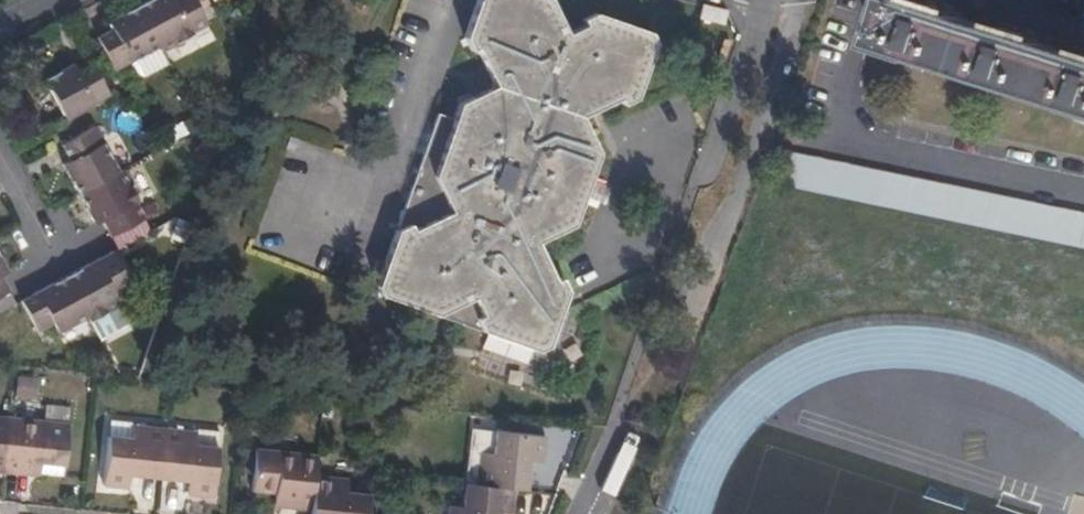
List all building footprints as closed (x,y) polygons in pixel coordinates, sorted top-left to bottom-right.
[(163,50),(194,34),(191,29),(206,20),(195,0),(147,0),(138,5),(160,45),(163,50)] [(583,197),(589,183),(599,154),(582,119),(620,100),(623,106),(637,100),(656,45),(649,33),(595,14),(582,20),(585,26),(568,34),(550,0),(477,0),(464,38),(470,51),(476,49),(494,87),(458,104),(454,118),(438,112),(376,285),(381,296),(537,352),(549,346),(566,297),(568,292),(561,279),(555,281),(537,243),(573,227),(583,197)] [(898,0),(896,0),(881,50),(1083,114),(1083,58),(898,0)] [(160,45),(138,5),(109,21),(113,29),(96,37),(114,70),(160,45)] [(723,25),(726,12),(702,6),(699,20),(723,25)] [(227,51),(236,47),(228,33),(219,37),(227,51)] [(67,119),(109,96),(91,63),(76,72),(72,64),(45,79),(67,119)] [(61,164),(78,194),(118,173),(93,127),(60,144),(68,160),(61,164)] [(1083,248),(1083,214),(790,153),(784,186),(1083,248)] [(110,236),(142,218),(134,203),(139,201),(122,170),(118,173),(78,194),(94,225),(101,221),(110,236)] [(589,183),(583,197),(603,204),(609,190),(589,183)] [(116,249),(149,232),(142,218),(110,236),(116,249)] [(85,311),(87,316),(118,299),(111,288),(127,278),(112,252),(66,275),(85,311)] [(55,328),(85,311),(66,275),(20,300),(35,328),(50,320),(55,328)] [(14,399),(36,399),(36,376),(15,375),(14,399)] [(10,418),(0,417),(0,469),(5,469),(10,418)] [(71,425),(10,418),(5,469),(29,472),(31,462),(43,463),(67,465),(71,425)] [(110,419),(108,436),(132,437),(133,425),(133,421),(110,419)] [(160,477),(165,428),(133,425),(132,437),(108,436),(103,485),(129,487),(130,474),(160,477)] [(213,497),(217,446),(196,444),(197,431),(165,428),(160,477),(189,480),(188,494),(213,497)] [(196,444),(217,446),(219,430),(198,428),(197,431),(196,444)] [(514,490),(524,492),(528,464),(542,465),(545,438),(483,431),(475,486),(514,490)] [(314,475),(316,455),(255,448),(252,488),(275,490),(288,491),(287,503),(311,505),(314,475)] [(67,465),(43,463),(31,462),(29,472),(41,473),(65,475),(67,465)] [(368,495),(345,492),(347,478),(314,475),(311,505),(310,513),(366,513),(368,495)] [(514,490),(475,486),(465,485),(462,507),(450,506),(449,513),(511,513),(514,490)] [(288,491),(275,490),(274,502),(287,503),(288,491)]
